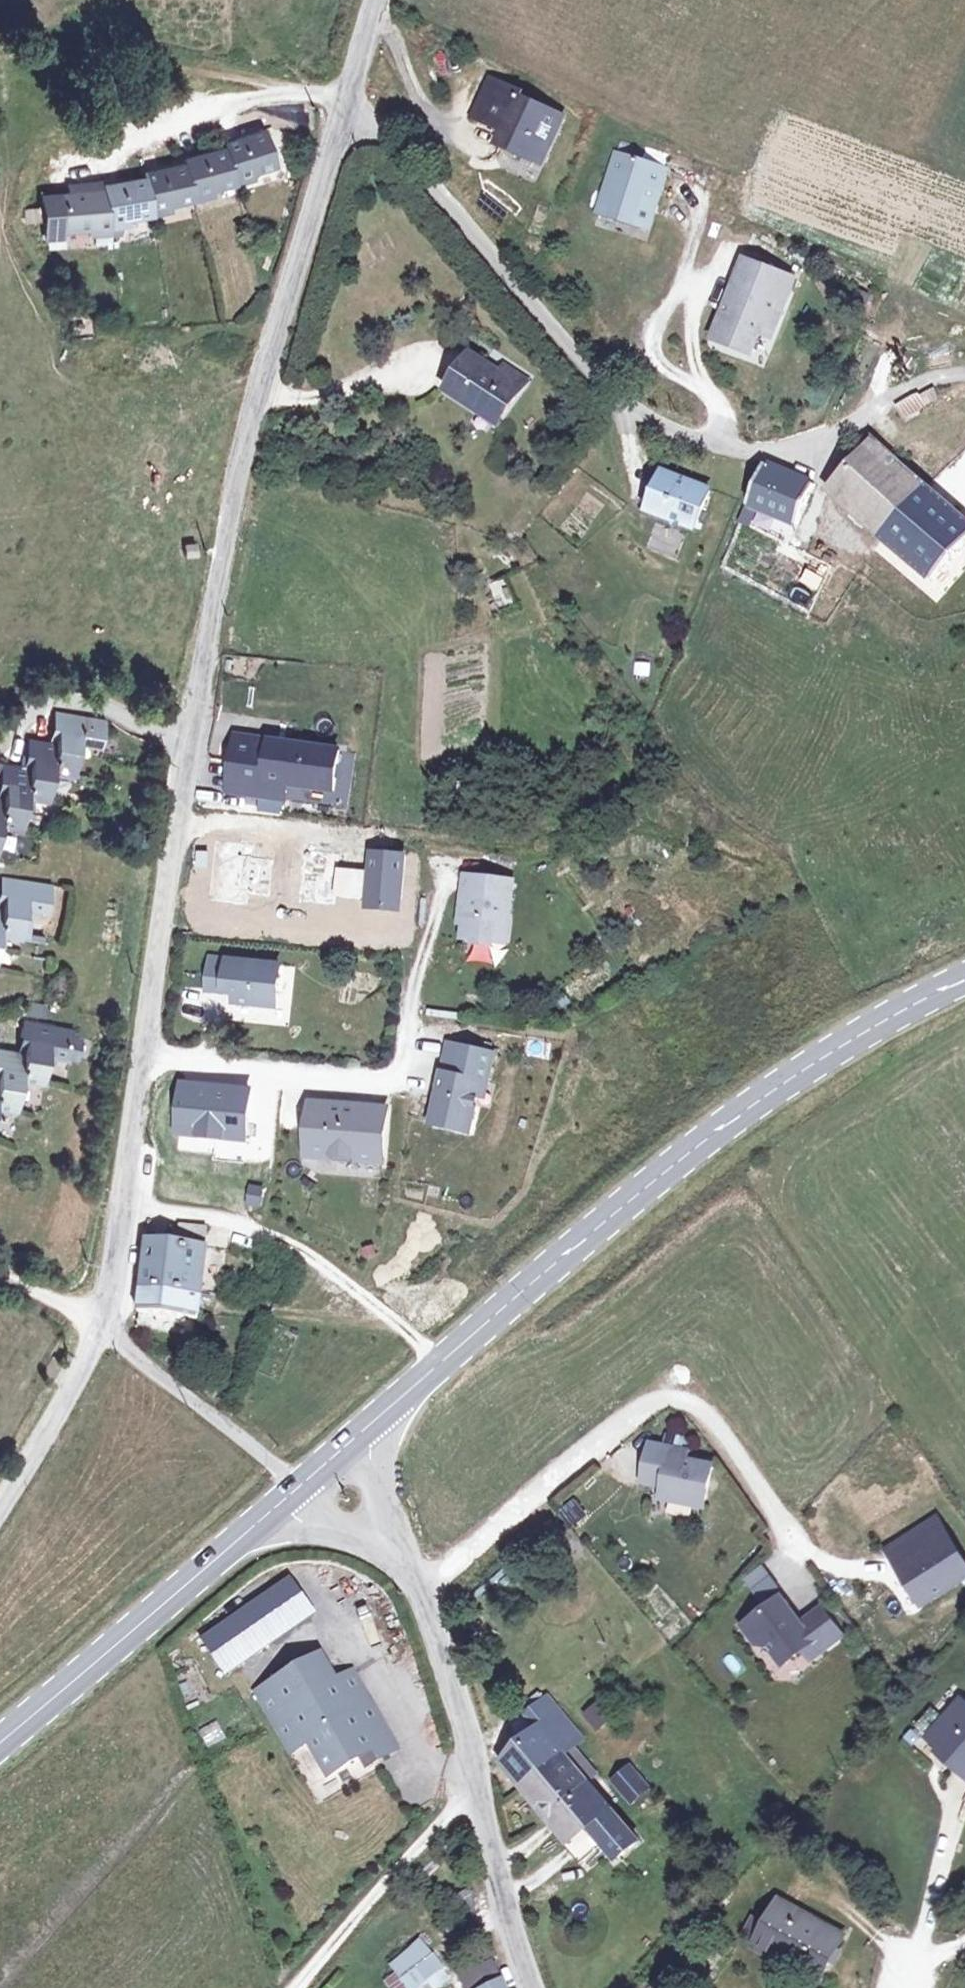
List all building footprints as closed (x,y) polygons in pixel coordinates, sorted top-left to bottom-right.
[(562,118),(531,104),(522,100),(523,99),(524,96),(491,81),(475,118),(507,132),(502,143),(543,161),(561,122),(562,118)] [(224,144),(225,149),(184,160),(185,165),(144,174),(144,179),(103,187),(102,182),(68,186),(70,195),(35,198),(41,241),(67,238),(66,231),(110,227),(109,222),(152,214),(151,210),(194,200),(193,195),(236,184),(235,179),(276,166),(266,132),(224,144)] [(654,217),(669,170),(617,154),(599,213),(618,219),(620,213),(630,216),(632,223),(654,217)] [(785,306),(770,300),(781,274),(745,260),(734,288),(742,291),(736,306),(728,303),(717,333),(737,341),(740,348),(754,353),(761,334),(772,338),(785,306)] [(450,391),(498,423),(526,382),(505,368),(501,375),(473,356),(450,391)] [(925,406),(938,398),(934,391),(921,399),(925,406)] [(905,418),(925,406),(921,399),(919,395),(898,407),(905,418)] [(964,548),(964,517),(870,433),(825,484),(935,581),(964,548)] [(799,526),(816,485),(766,464),(749,506),(799,526)] [(712,491),(665,473),(650,512),(697,530),(712,491)] [(645,548),(673,556),(679,531),(651,524),(645,548)] [(197,556),(196,544),(184,545),(185,557),(197,556)] [(106,721),(55,713),(50,744),(29,741),(24,771),(2,768),(0,783),(0,799),(3,799),(0,815),(0,830),(1,826),(22,830),(27,799),(49,803),(53,772),(75,775),(80,745),(102,748),(106,721)] [(332,791),(339,745),(265,734),(264,738),(233,733),(224,793),(285,803),(288,784),(332,791)] [(406,856),(370,854),(366,909),(401,911),(406,856)] [(502,917),(510,918),(514,882),(466,876),(464,894),(469,894),(464,938),(499,942),(502,917)] [(52,886),(1,878),(0,887),(0,937),(0,936),(20,940),(25,909),(47,913),(52,886)] [(499,942),(507,943),(510,918),(502,917),(499,942)] [(469,961),(492,963),(493,945),(470,943),(469,961)] [(280,990),(282,967),(212,960),(209,989),(238,992),(237,1003),(273,1006),(275,989),(280,990)] [(23,1054),(13,1053),(11,1067),(0,1066),(0,1109),(16,1112),(21,1081),(43,1085),(48,1054),(70,1057),(74,1031),(23,1023),(20,1039),(26,1040),(23,1054)] [(494,1055),(451,1045),(434,1121),(471,1129),(482,1083),(487,1084),(494,1055)] [(0,1050),(0,1066),(11,1067),(13,1053),(0,1050)] [(251,1089),(180,1082),(175,1135),(246,1142),(251,1089)] [(334,1113),(313,1111),(309,1157),(383,1164),(388,1110),(334,1106),(334,1113)] [(261,1187),(249,1185),(245,1206),(258,1208),(261,1187)] [(207,1249),(206,1249),(208,1228),(180,1225),(177,1245),(148,1242),(143,1287),(202,1292),(207,1249)] [(199,1319),(202,1292),(143,1287),(139,1313),(199,1319)] [(689,1452),(652,1444),(648,1464),(669,1468),(663,1498),(706,1507),(714,1466),(687,1460),(689,1452)] [(913,1536),(924,1554),(900,1568),(924,1606),(964,1581),(964,1561),(939,1519),(913,1536)] [(772,1577),(750,1585),(756,1600),(778,1592),(772,1577)] [(286,1579),(200,1638),(223,1672),(309,1612),(286,1579)] [(802,1624),(782,1598),(744,1627),(757,1644),(768,1646),(779,1660),(785,1655),(796,1657),(813,1641),(821,1651),(842,1634),(823,1609),(802,1624)] [(321,1652),(260,1686),(291,1743),(309,1733),(328,1768),(371,1744),(376,1753),(395,1743),(353,1668),(336,1678),(321,1652)] [(584,1739),(549,1697),(527,1715),(538,1730),(543,1726),(566,1753),(584,1739)] [(597,1699),(581,1714),(596,1730),(612,1715),(597,1699)] [(964,1774),(964,1704),(963,1702),(931,1738),(956,1760),(953,1763),(964,1774)] [(204,1748),(223,1740),(216,1722),(197,1730),(204,1748)] [(585,1862),(608,1842),(621,1858),(640,1842),(627,1826),(592,1784),(566,1753),(543,1726),(538,1730),(503,1763),(524,1789),(585,1862)] [(630,1764),(611,1781),(633,1805),(652,1788),(630,1764)] [(744,1938),(756,1945),(755,1948),(819,1983),(845,1936),(781,1901),(768,1925),(755,1918),(744,1938)] [(452,1978),(420,1938),(386,1965),(404,1987),(440,1987),(452,1978)] [(482,1948),(452,1961),(460,1979),(490,1965),(482,1948)] [(460,1979),(464,1987),(508,1987),(505,1981),(498,1984),(490,1965),(460,1979)]
